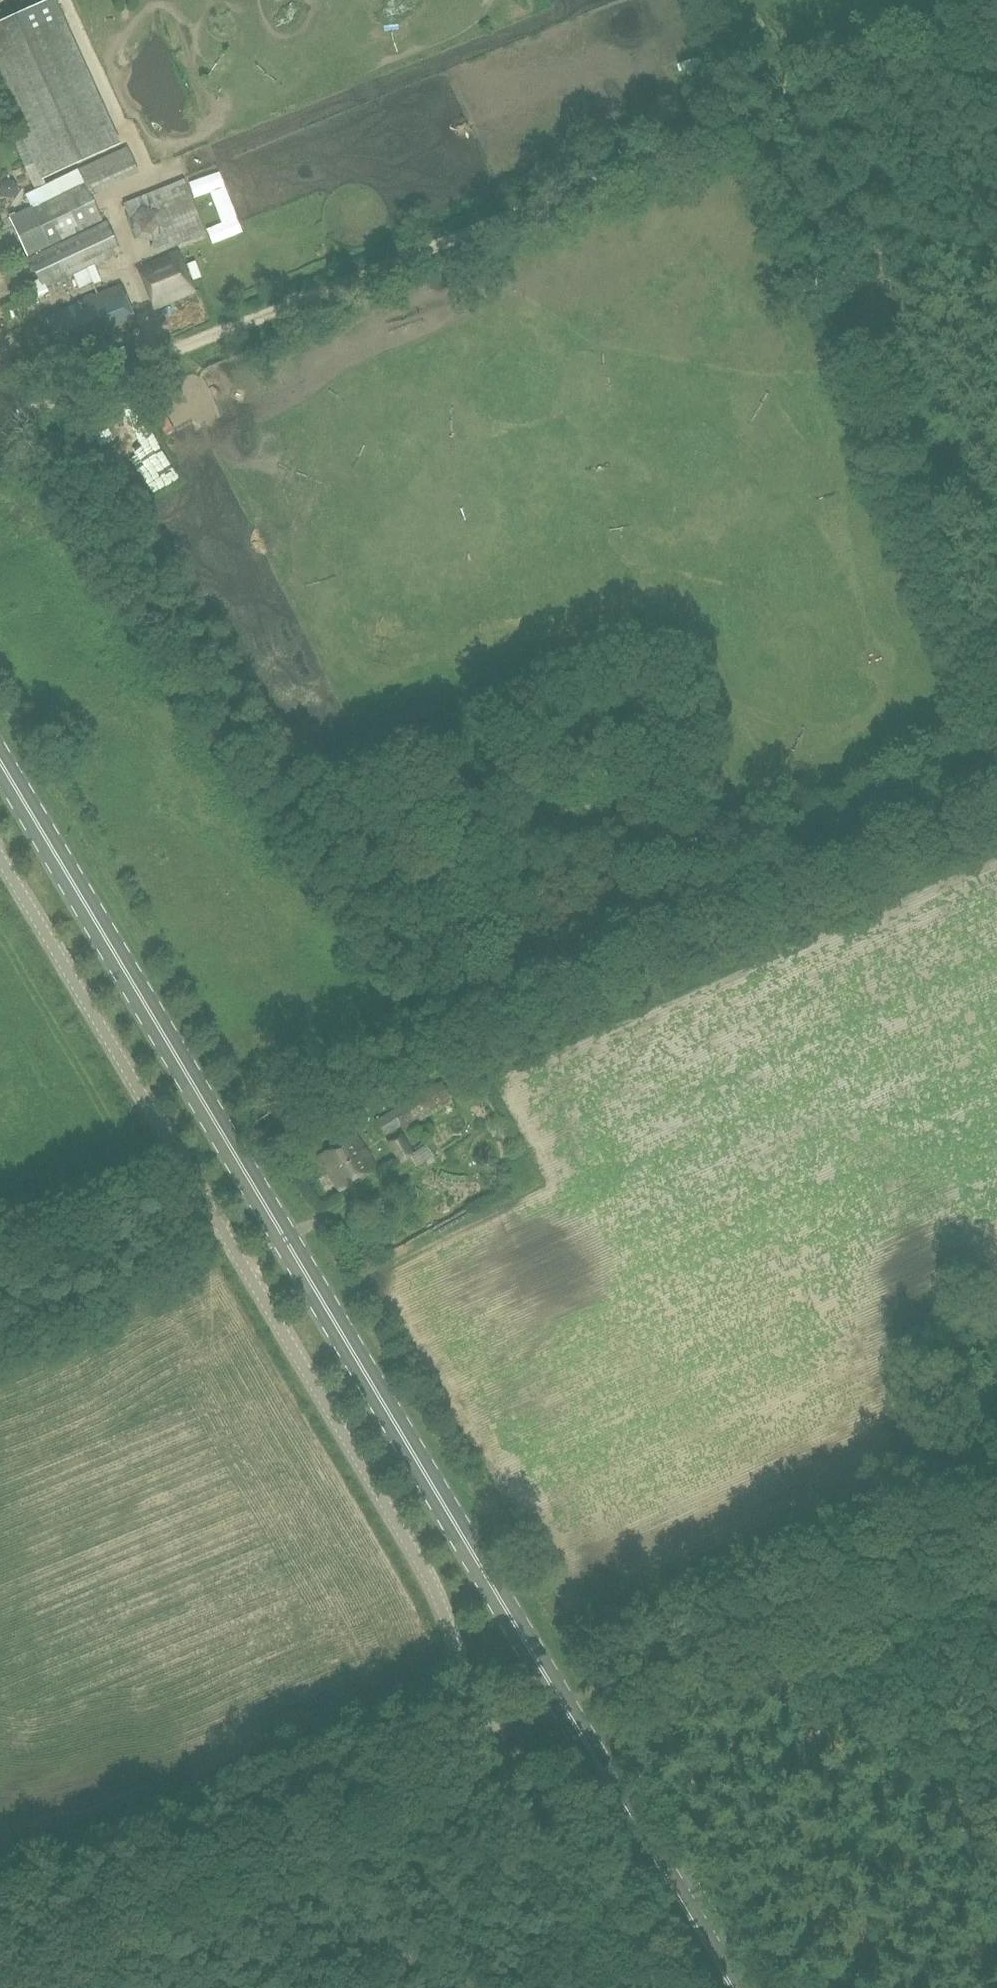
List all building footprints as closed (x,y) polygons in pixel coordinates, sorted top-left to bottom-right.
[(55,0),(48,0),(0,21),(0,89),(22,139),(15,142),(26,167),(35,163),(41,177),(118,143),(55,0)] [(28,255),(102,220),(90,196),(133,176),(122,154),(80,174),(84,182),(10,217),(28,255)] [(170,216),(181,213),(171,184),(129,197),(139,229),(156,223),(160,237),(175,233),(170,216)] [(0,215),(0,251),(15,244),(1,215),(0,215)] [(29,258),(43,288),(118,252),(104,222),(29,258)] [(195,292),(180,252),(138,268),(153,308),(195,292)] [(62,357),(86,347),(86,349),(138,327),(120,285),(77,303),(78,305),(45,319),(62,357)] [(137,460),(127,465),(134,479),(144,474),(137,460)] [(451,1096),(441,1080),(375,1120),(385,1135),(401,1125),(404,1129),(453,1101),(451,1097),(451,1096)] [(319,1154),(340,1189),(376,1168),(355,1133),(319,1154)] [(399,1161),(410,1156),(417,1166),(433,1155),(426,1143),(411,1152),(401,1134),(388,1141),(399,1161)]
